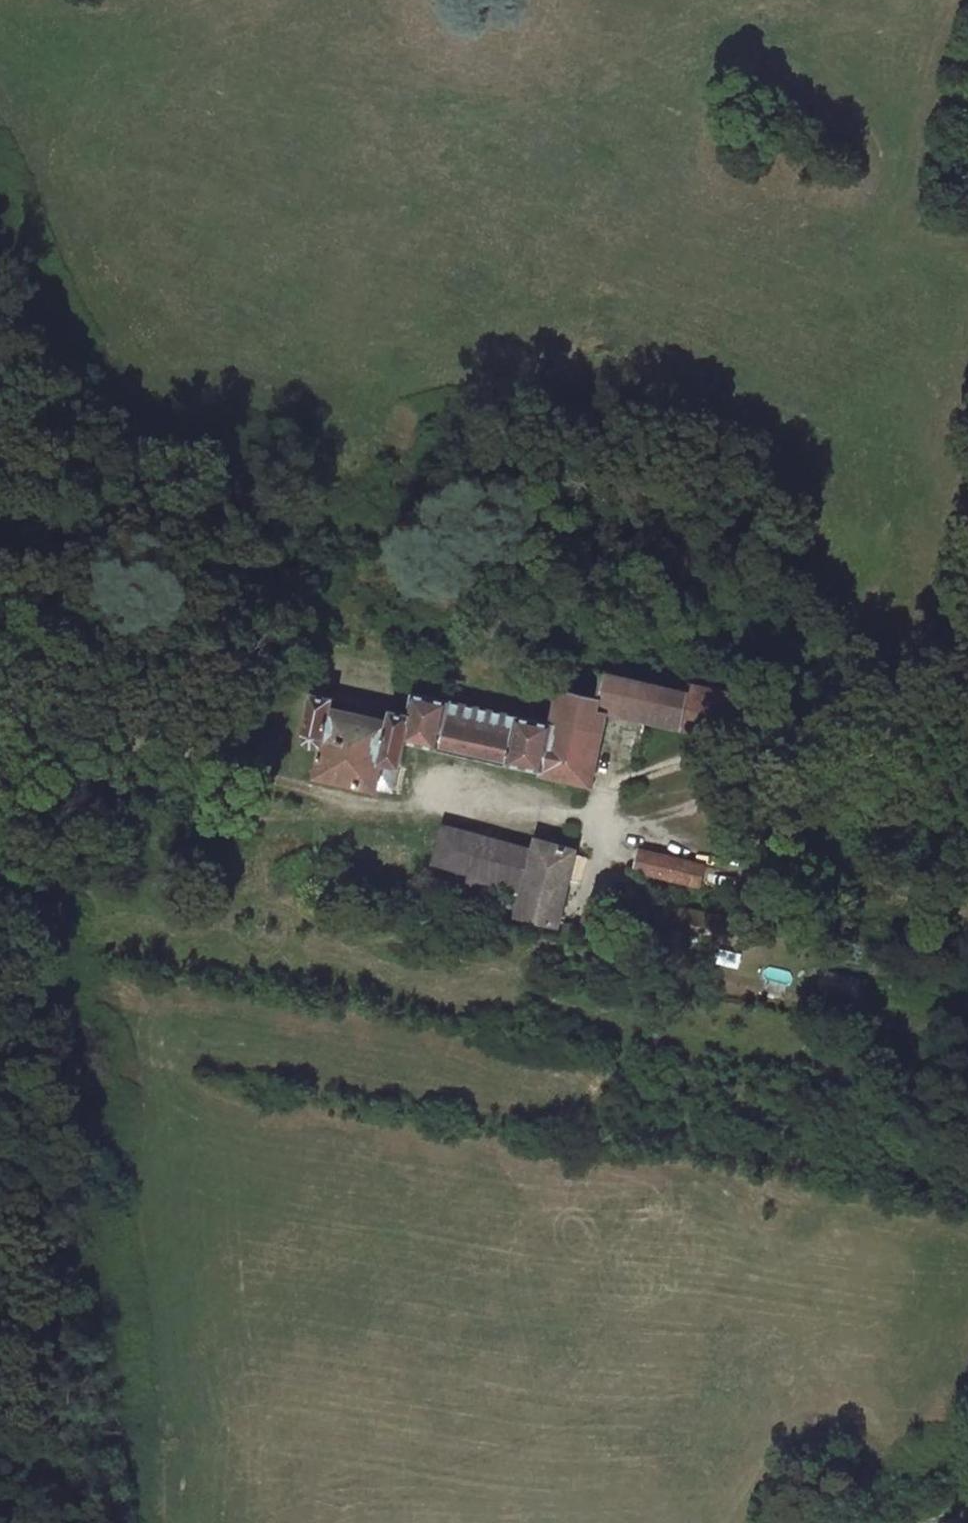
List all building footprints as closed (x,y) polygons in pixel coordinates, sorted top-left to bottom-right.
[(417,710),(322,689),(313,729),(314,737),(318,741),(323,742),(317,773),(379,787),(385,758),(406,761),(411,739),(597,782),(615,711),(735,738),(744,693),(696,682),(695,688),(575,661),(561,721),(422,689),(417,710)] [(208,805),(224,809),(226,798),(209,796),(208,805)] [(536,845),(448,822),(437,865),(471,875),(468,886),(500,894),(498,903),(520,908),(518,913),(559,923),(580,848),(539,837),(536,845)] [(708,865),(647,851),(642,871),(703,886),(708,865)] [(787,983),(790,973),(767,966),(764,977),(787,983)]
